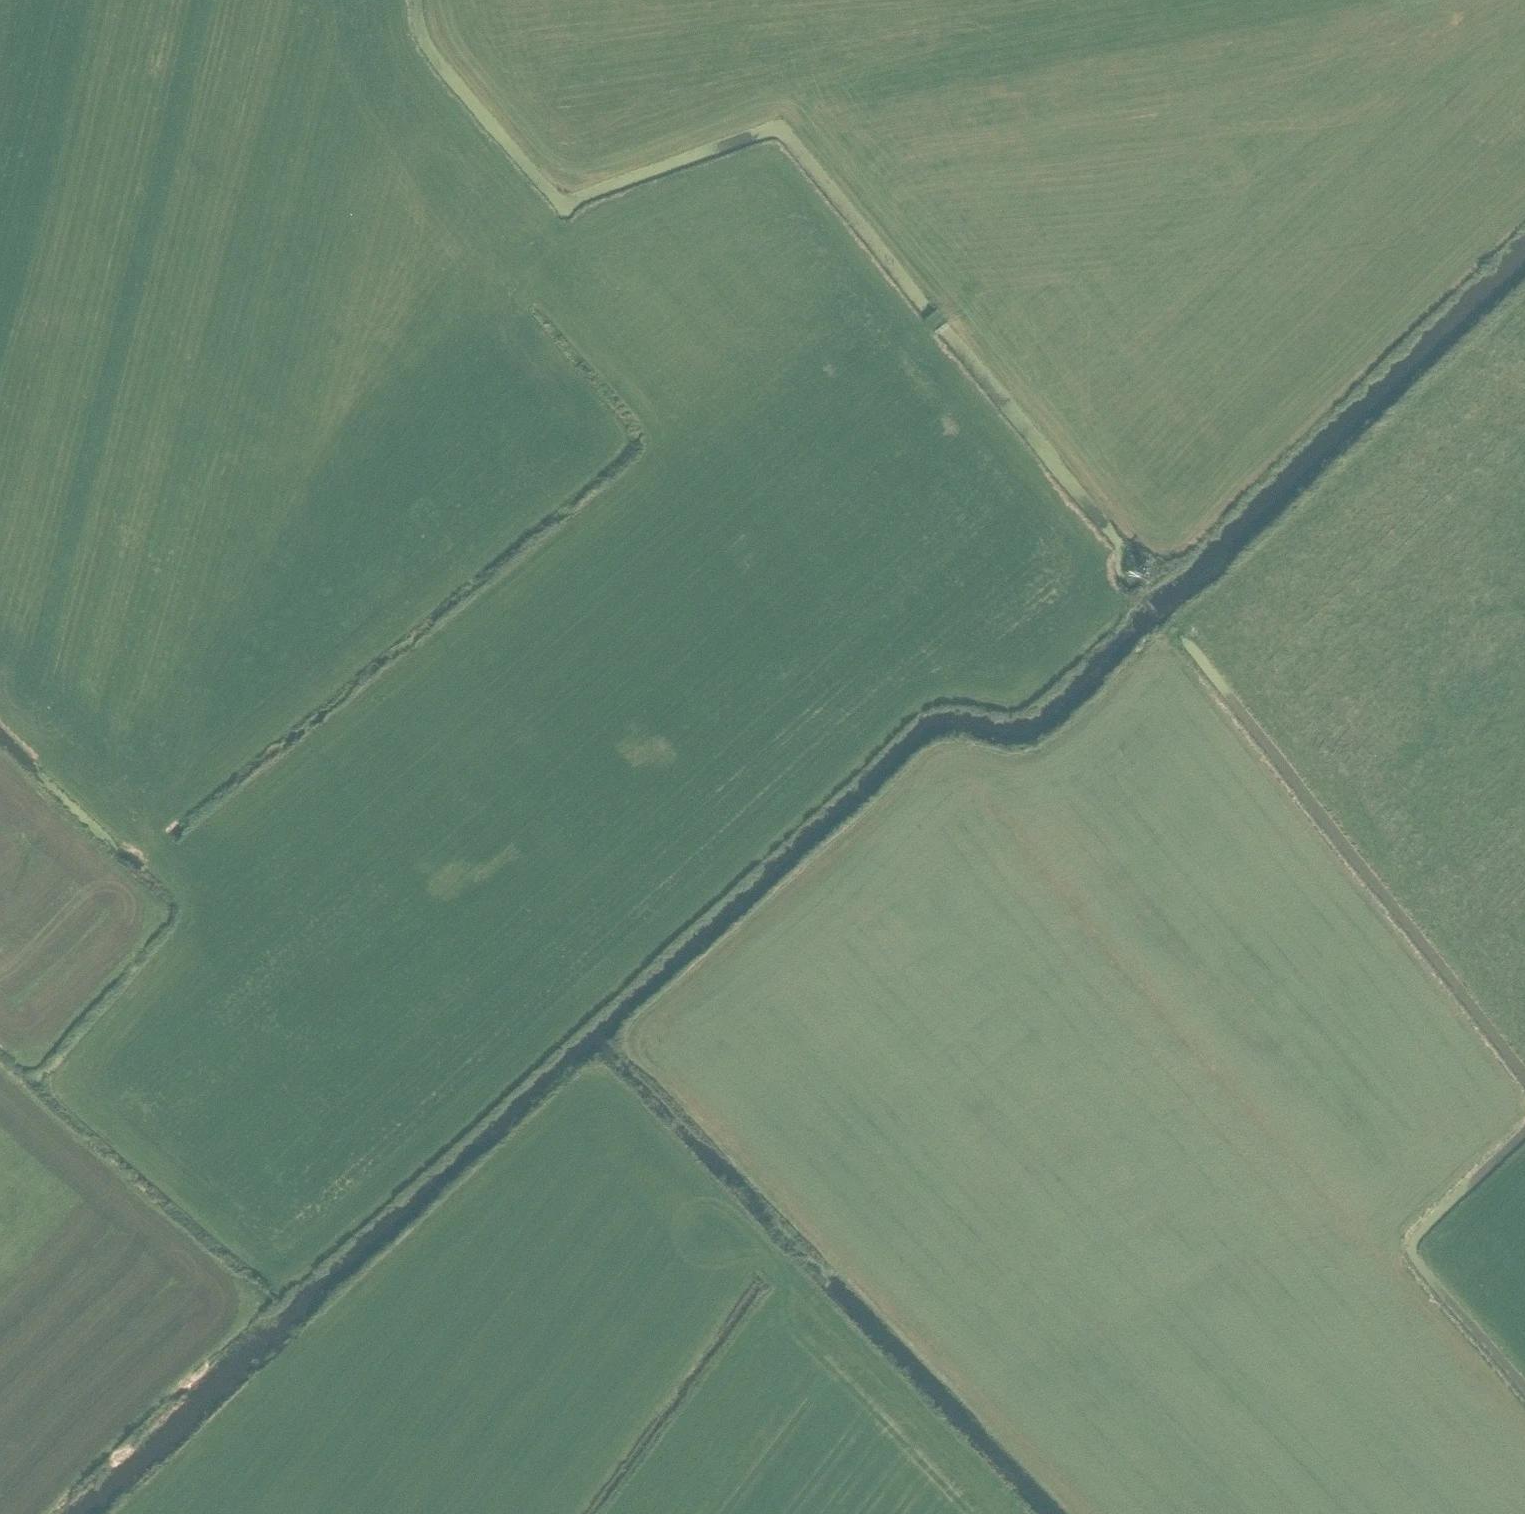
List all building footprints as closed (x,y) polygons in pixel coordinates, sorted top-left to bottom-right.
[(1138,563),(1135,565),(1134,572),(1137,576),(1144,576),(1147,573),(1147,567),(1144,563),(1138,563)]
